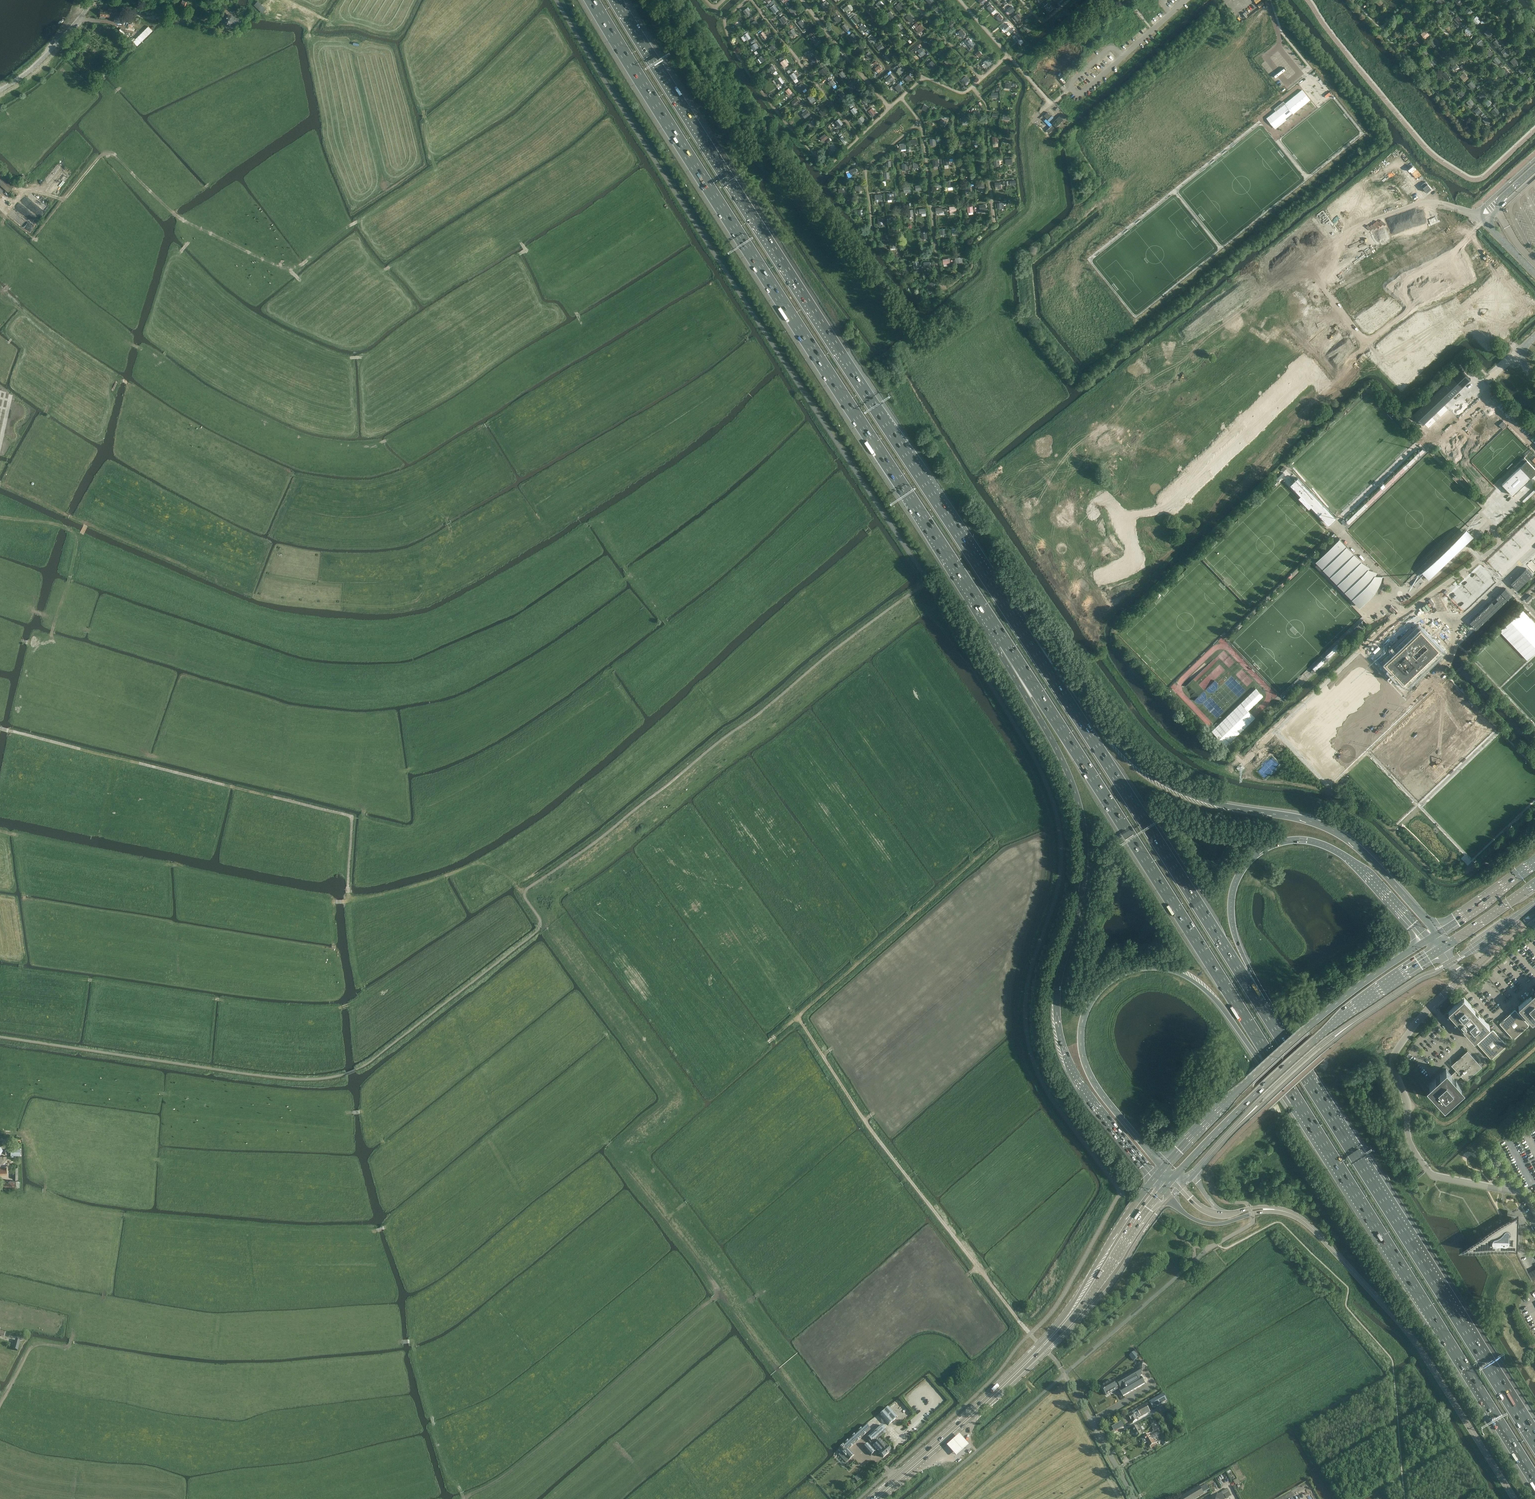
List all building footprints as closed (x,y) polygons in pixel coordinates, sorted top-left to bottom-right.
[(825,0),(822,3),(820,4),(824,9),(829,5),(825,0)] [(1053,9),(1048,3),(1044,6),(1046,9),(1047,8),(1050,11),(1053,9)] [(995,9),(996,8),(992,4),(991,5),(991,4),(987,7),(992,12),(995,9)] [(944,10),(939,5),(934,10),(939,15),(944,10)] [(793,6),(788,9),(792,14),(796,11),(793,6)] [(1449,6),(1446,9),(1451,15),(1454,12),(1449,6)] [(1402,13),(1406,18),(1410,15),(1406,10),(1402,13)] [(885,14),(890,20),(894,16),(889,11),(885,14)] [(116,14),(114,22),(121,23),(124,24),(126,16),(116,14)] [(235,17),(233,17),(233,16),(232,16),(228,15),(225,18),(225,20),(227,24),(230,24),(230,26),(235,27),(240,28),(241,19),(235,18),(235,17)] [(859,20),(855,15),(850,19),(854,24),(859,20)] [(1463,21),(1458,16),(1454,19),(1459,25),(1463,21)] [(956,23),(951,18),(950,20),(951,21),(948,24),(951,28),(956,23)] [(759,25),(755,19),(750,23),(754,28),(759,25)] [(1400,23),(1397,19),(1392,23),(1396,27),(1400,23)] [(743,25),(739,20),(734,23),(736,26),(735,26),(737,28),(738,28),(743,25)] [(1022,26),(1027,32),(1030,29),(1025,23),(1022,26)] [(148,25),(133,40),(137,45),(152,30),(148,25)] [(1468,27),(1464,30),(1465,30),(1465,31),(1465,32),(1466,33),(1467,34),(1468,35),(1469,35),(1472,31),(1468,27)] [(797,33),(792,28),(788,32),(792,37),(797,33)] [(957,33),(960,37),(961,36),(962,37),(966,34),(961,29),(957,33)] [(1402,32),(1406,37),(1410,34),(1406,29),(1402,32)] [(1484,33),(1489,38),(1492,34),(1488,29),(1484,33)] [(1421,34),(1425,39),(1429,35),(1425,30),(1421,34)] [(968,37),(964,40),(969,45),(973,41),(968,37)] [(1475,41),(1480,47),(1484,43),(1479,38),(1475,41)] [(755,42),(750,46),(754,51),(758,48),(755,42)] [(917,50),(922,56),(926,53),(921,47),(917,50)] [(1420,52),(1425,57),(1429,54),(1424,48),(1420,52)] [(1438,53),(1442,58),(1446,54),(1442,50),(1438,53)] [(1510,61),(1514,66),(1518,62),(1514,58),(1510,61)] [(785,59),(780,62),(784,68),(788,64),(785,59)] [(983,62),(987,67),(991,64),(987,59),(983,62)] [(1437,63),(1433,59),(1429,62),(1433,67),(1437,63)] [(928,64),(932,69),(936,65),(932,60),(928,64)] [(1458,66),(1454,62),(1450,66),(1454,70),(1458,66)] [(882,69),(879,64),(874,68),(878,73),(882,69)] [(828,73),(824,67),(818,71),(820,73),(821,72),(824,76),(828,73)] [(1441,75),(1445,80),(1449,76),(1444,71),(1441,75)] [(1459,76),(1464,81),(1468,78),(1463,73),(1459,76)] [(969,80),(966,76),(960,80),(964,84),(969,80)] [(1453,89),(1457,85),(1453,80),(1449,84),(1453,89)] [(1467,84),(1472,89),(1476,86),(1471,81),(1467,84)] [(806,88),(802,82),(797,86),(801,91),(806,88)] [(855,88),(851,82),(847,85),(852,91),(855,88)] [(902,89),(898,84),(894,87),(899,92),(902,89)] [(1520,84),(1516,87),(1520,92),(1524,88),(1520,84)] [(1266,118),(1275,128),(1311,100),(1302,89),(1285,103),(1284,101),(1274,109),(1276,110),(1266,118)] [(1476,94),(1480,98),(1484,95),(1480,90),(1476,94)] [(838,94),(842,99),(846,96),(842,91),(838,94)] [(816,100),(811,94),(807,97),(809,100),(811,103),(816,100)] [(800,102),(796,97),(791,101),(795,106),(800,102)] [(1466,102),(1470,107),(1474,103),(1470,99),(1466,102)] [(1482,111),(1478,107),(1474,111),(1478,115),(1482,111)] [(867,111),(872,116),(876,113),(872,108),(867,111)] [(806,110),(801,114),(805,118),(810,114),(806,110)] [(1491,122),(1484,114),(1482,117),(1484,119),(1483,120),(1487,125),(1491,122)] [(862,116),(857,120),(860,124),(865,120),(862,116)] [(939,123),(944,127),(948,122),(943,118),(939,123)] [(1049,138),(1050,137),(1052,135),(1057,130),(1046,118),(1037,126),(1049,138)] [(825,133),(820,137),(823,142),(828,138),(825,133)] [(8,192),(14,186),(0,173),(0,185),(8,192)] [(1384,259),(1373,265),(1370,258),(1364,261),(1368,268),(1371,266),(1374,270),(1386,263),(1384,259)] [(1276,323),(1268,331),(1277,339),(1284,332),(1276,323)] [(1302,323),(1295,331),(1300,335),(1307,327),(1302,323)] [(1269,343),(1272,337),(1252,325),(1249,331),(1269,343)] [(1492,334),(1488,330),(1486,333),(1483,330),(1474,338),(1481,345),(1492,334)] [(1331,394),(1337,387),(1318,369),(1315,373),(1326,384),(1323,387),(1331,394)] [(1460,369),(1413,414),(1423,425),(1471,380),(1460,369)] [(1534,439),(1532,439),(1533,434),(1521,432),(1519,438),(1515,438),(1515,441),(1521,442),(1528,444),(1527,449),(1532,450),(1534,439)] [(1502,484),(1512,495),(1531,478),(1534,474),(1534,469),(1527,460),(1525,458),(1524,457),(1517,464),(1518,465),(1520,467),(1502,484)] [(1335,516),(1298,477),(1291,485),(1327,523),(1335,516)] [(1422,572),(1429,579),(1473,537),(1466,529),(1422,572)] [(1377,588),(1381,590),(1381,591),(1380,593),(1380,594),(1380,593),(1381,591),(1381,590),(1382,588),(1382,587),(1383,585),(1383,584),(1383,582),(1383,581),(1375,575),(1374,576),(1373,574),(1374,574),(1374,573),(1374,572),(1373,572),(1372,572),(1371,572),(1371,573),(1367,570),(1368,569),(1362,562),(1361,563),(1360,562),(1361,561),(1355,555),(1354,556),(1353,555),(1354,554),(1348,547),(1349,548),(1348,549),(1346,547),(1347,546),(1339,538),(1316,561),(1318,564),(1322,568),(1323,569),(1324,568),(1361,606),(1363,604),(1370,597),(1371,596),(1372,595),(1373,594),(1374,593),(1375,591),(1376,590),(1377,589),(1377,588)] [(1513,581),(1511,583),(1517,590),(1532,575),(1526,568),(1518,576),(1513,581)] [(1419,578),(1412,585),(1416,588),(1423,581),(1419,578)] [(1505,588),(1501,592),(1507,599),(1512,595),(1505,588)] [(1500,593),(1470,622),(1476,629),(1507,600),(1500,593)] [(1500,631),(1527,660),(1534,652),(1534,624),(1522,610),(1500,631)] [(1411,616),(1365,660),(1395,694),(1442,650),(1411,616)] [(1360,623),(1354,629),(1358,633),(1365,627),(1360,623)] [(1315,671),(1340,648),(1337,645),(1312,668),(1315,671)] [(1312,665),(1313,666),(1321,659),(1319,658),(1312,665)] [(1255,689),(1212,731),(1226,746),(1255,718),(1248,711),(1263,696),(1255,689)] [(1401,699),(1382,717),(1383,718),(1375,726),(1383,734),(1398,719),(1395,715),(1406,704),(1401,699)] [(1349,736),(1353,739),(1365,728),(1362,725),(1349,736)] [(1268,731),(1256,742),(1258,745),(1270,734),(1268,731)] [(1273,749),(1285,736),(1282,733),(1270,746),(1273,749)] [(1370,737),(1360,746),(1365,750),(1374,742),(1370,737)] [(1256,744),(1245,755),(1255,765),(1266,754),(1256,744)] [(1534,991),(1533,991),(1533,992),(1532,992),(1531,993),(1530,994),(1530,995),(1529,996),(1518,1006),(1518,1007),(1521,1010),(1518,1013),(1515,1009),(1509,1014),(1509,1015),(1506,1018),(1505,1018),(1500,1023),(1500,1024),(1513,1038),(1513,1039),(1514,1039),(1514,1038),(1529,1025),(1529,1024),(1525,1020),(1528,1017),(1532,1022),(1533,1022),(1534,1019),(1534,990),(1534,991)] [(1486,1029),(1490,1026),(1480,1015),(1480,1014),(1479,1013),(1479,1012),(1478,1011),(1478,1010),(1477,1010),(1476,1009),(1475,1009),(1474,1008),(1464,998),(1464,997),(1463,997),(1463,998),(1449,1011),(1448,1011),(1449,1012),(1456,1020),(1461,1025),(1461,1026),(1462,1026),(1474,1040),(1475,1040),(1479,1036),(1482,1039),(1478,1043),(1477,1043),(1477,1044),(1478,1044),(1491,1059),(1492,1058),(1506,1045),(1507,1045),(1506,1044),(1502,1039),(1501,1039),(1498,1036),(1498,1035),(1493,1030),(1493,1029),(1492,1030),(1489,1032),(1486,1029)] [(1456,1080),(1461,1076),(1466,1081),(1482,1066),(1467,1050),(1451,1065),(1456,1070),(1451,1075),(1446,1069),(1440,1075),(1441,1076),(1440,1078),(1440,1077),(1439,1077),(1438,1078),(1438,1079),(1437,1080),(1435,1078),(1429,1084),(1435,1090),(1436,1091),(1436,1092),(1435,1092),(1436,1093),(1436,1094),(1437,1094),(1438,1094),(1439,1094),(1439,1095),(1445,1101),(1449,1097),(1450,1097),(1451,1096),(1452,1096),(1453,1096),(1454,1095),(1455,1094),(1456,1093),(1456,1092),(1456,1091),(1457,1090),(1461,1086),(1456,1080)] [(1517,1250),(1518,1226),(1518,1213),(1462,1248),(1517,1250)] [(1134,1351),(1129,1356),(1134,1361),(1139,1357),(1134,1351)] [(1121,1389),(1120,1390),(1123,1396),(1145,1384),(1140,1376),(1142,1375),(1138,1369),(1117,1381),(1117,1382),(1120,1386),(1121,1389)] [(1120,1386),(1117,1382),(1114,1384),(1112,1381),(1102,1387),(1107,1395),(1117,1389),(1116,1388),(1120,1386)] [(1155,1398),(1149,1402),(1152,1409),(1159,1405),(1155,1398)] [(1146,1403),(1128,1414),(1133,1423),(1137,1421),(1137,1420),(1139,1419),(1138,1419),(1150,1412),(1146,1403)] [(888,1408),(880,1415),(888,1425),(897,1417),(888,1408)] [(1153,1429),(1158,1426),(1152,1416),(1149,1419),(1152,1425),(1151,1426),(1153,1429)] [(866,1425),(839,1448),(842,1452),(839,1455),(846,1462),(854,1455),(849,1449),(870,1430),(866,1425)] [(868,1438),(867,1439),(871,1444),(884,1433),(882,1431),(885,1429),(881,1425),(868,1437),(868,1438)] [(1141,1428),(1139,1425),(1133,1429),(1137,1437),(1144,1433),(1143,1430),(1144,1429),(1143,1427),(1141,1428)] [(1145,1444),(1147,1443),(1154,1439),(1163,1433),(1162,1433),(1161,1434),(1158,1429),(1160,1429),(1158,1426),(1153,1429),(1152,1430),(1153,1431),(1152,1432),(1152,1433),(1151,1434),(1151,1433),(1142,1438),(1145,1444)] [(1154,1439),(1147,1443),(1151,1449),(1158,1445),(1157,1443),(1158,1442),(1159,1444),(1160,1443),(1160,1442),(1161,1441),(1164,1446),(1168,1443),(1163,1433),(1154,1439)] [(960,1434),(947,1445),(956,1455),(969,1444),(960,1434)] [(880,1440),(873,1446),(876,1449),(880,1454),(883,1457),(891,1451),(887,1447),(887,1448),(880,1440)] [(868,1444),(863,1447),(870,1455),(875,1452),(868,1444)] [(1180,1498),(1194,1498),(1203,1493),(1199,1486),(1180,1498)]
